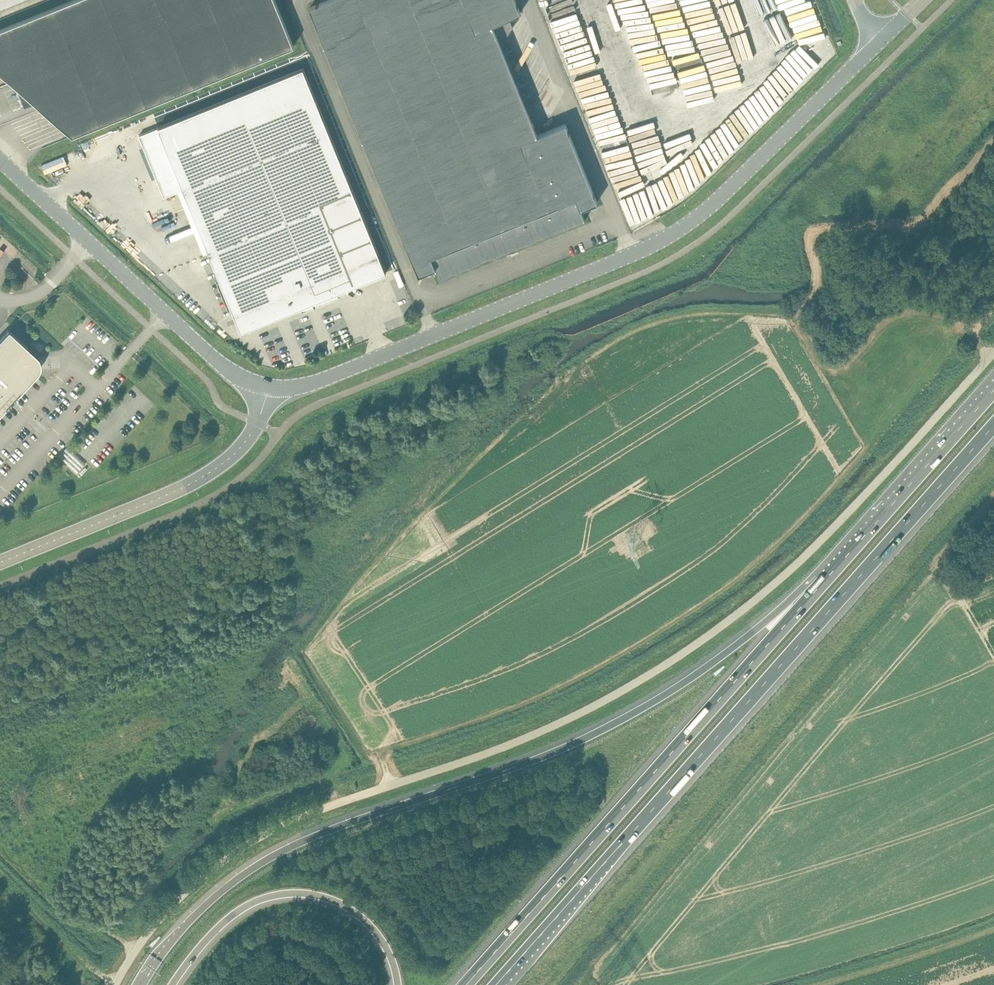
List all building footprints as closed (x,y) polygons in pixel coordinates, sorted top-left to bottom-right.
[(293,44),(275,0),(73,0),(0,29),(0,71),(17,85),(25,106),(41,100),(43,106),(41,107),(73,135),(293,44)] [(493,24),(520,13),(515,0),(327,0),(310,7),(419,275),(435,268),(440,279),(585,220),(581,209),(597,202),(565,123),(537,135),(493,24)] [(561,12),(562,18),(580,15),(579,9),(561,12)] [(813,13),(814,20),(824,18),(822,11),(813,13)] [(570,55),(596,46),(594,41),(568,50),(570,55)] [(595,53),(606,48),(604,44),(593,48),(595,53)] [(676,55),(684,50),(681,45),(673,50),(676,55)] [(712,63),(712,52),(695,53),(696,63),(712,63)] [(339,296),(338,292),(386,273),(304,69),(158,127),(241,332),(311,303),(312,305),(317,303),(318,304),(339,296)] [(655,141),(646,146),(651,157),(661,152),(655,141)] [(620,172),(636,165),(633,160),(618,167),(620,172)] [(664,162),(658,163),(663,179),(668,177),(664,162)] [(648,189),(647,190),(640,172),(626,178),(634,197),(632,197),(641,219),(667,208),(660,191),(651,195),(648,189)] [(98,210),(112,225),(118,220),(103,205),(98,210)] [(394,324),(414,320),(412,312),(392,317),(394,324)] [(338,328),(345,325),(342,318),(335,321),(338,328)] [(37,373),(38,370),(40,367),(40,364),(39,361),(38,358),(36,355),(27,347),(8,330),(0,338),(0,413),(37,373)]
